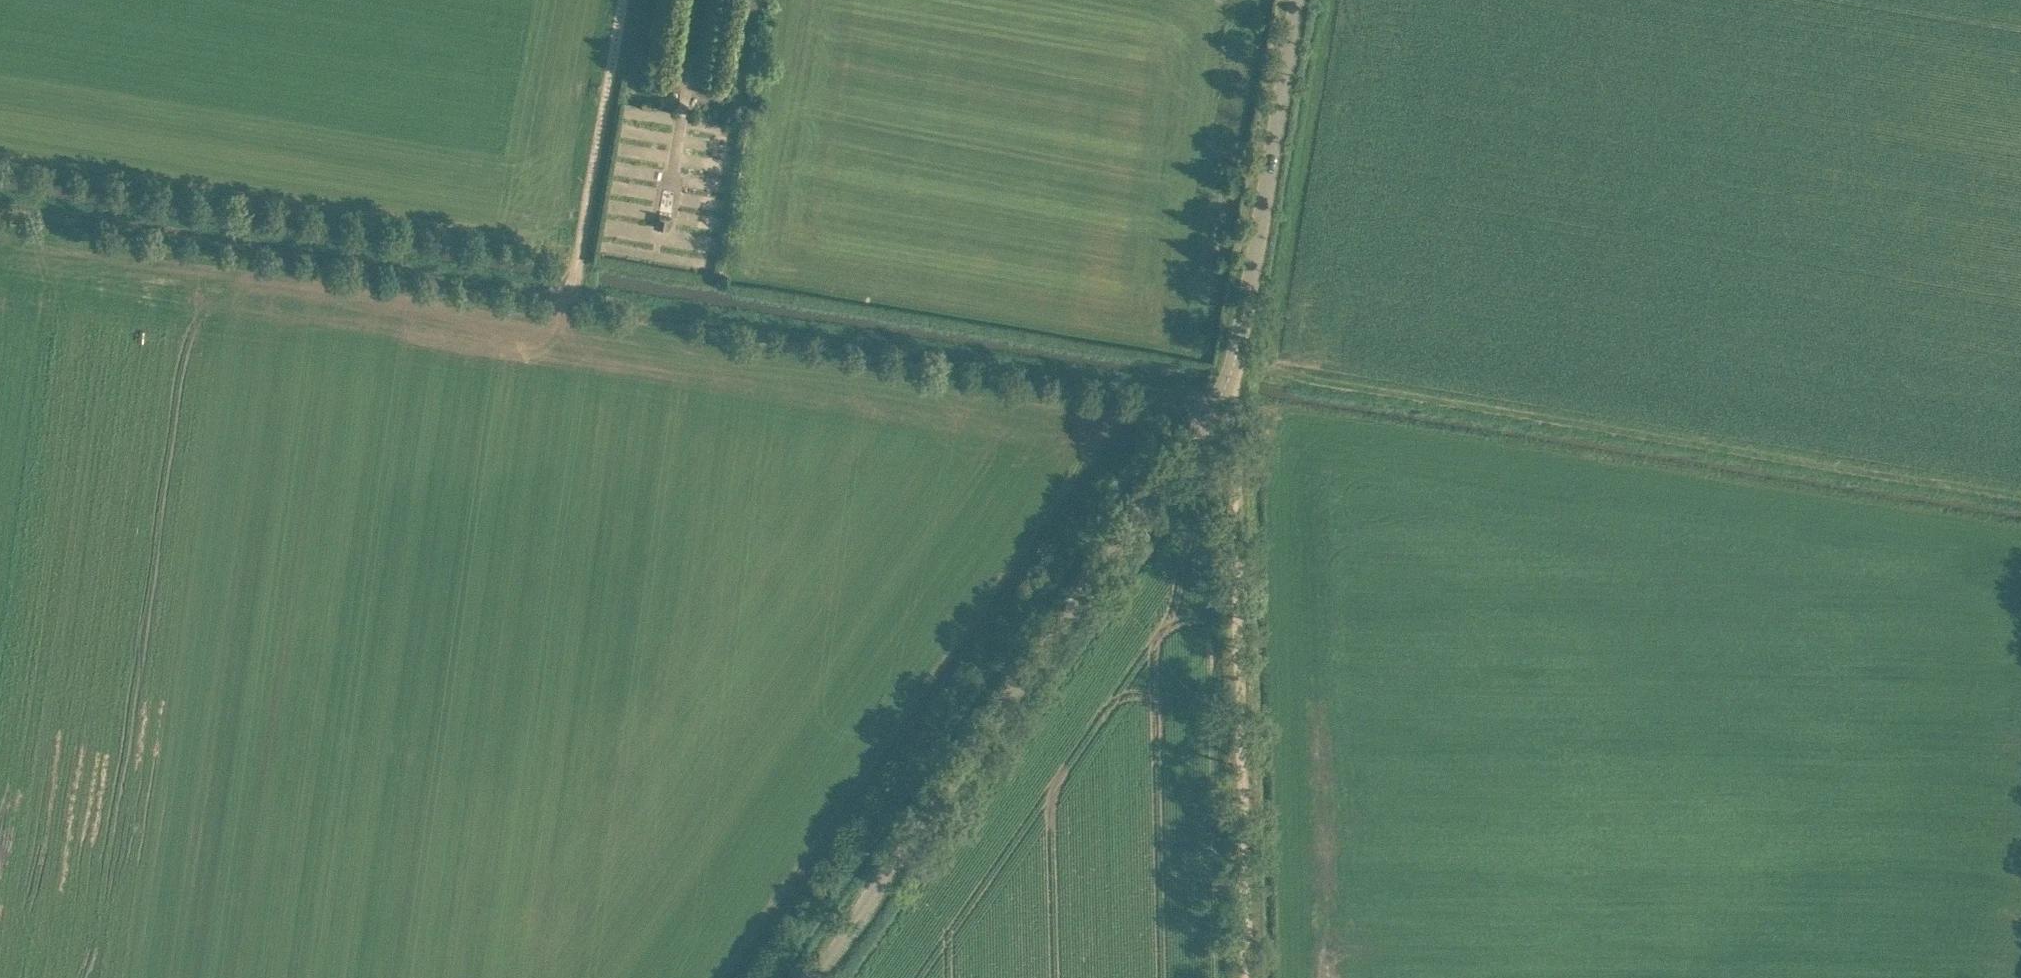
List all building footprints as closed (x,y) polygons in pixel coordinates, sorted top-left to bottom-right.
[(670,217),(659,215),(657,228),(668,229),(670,217)]
